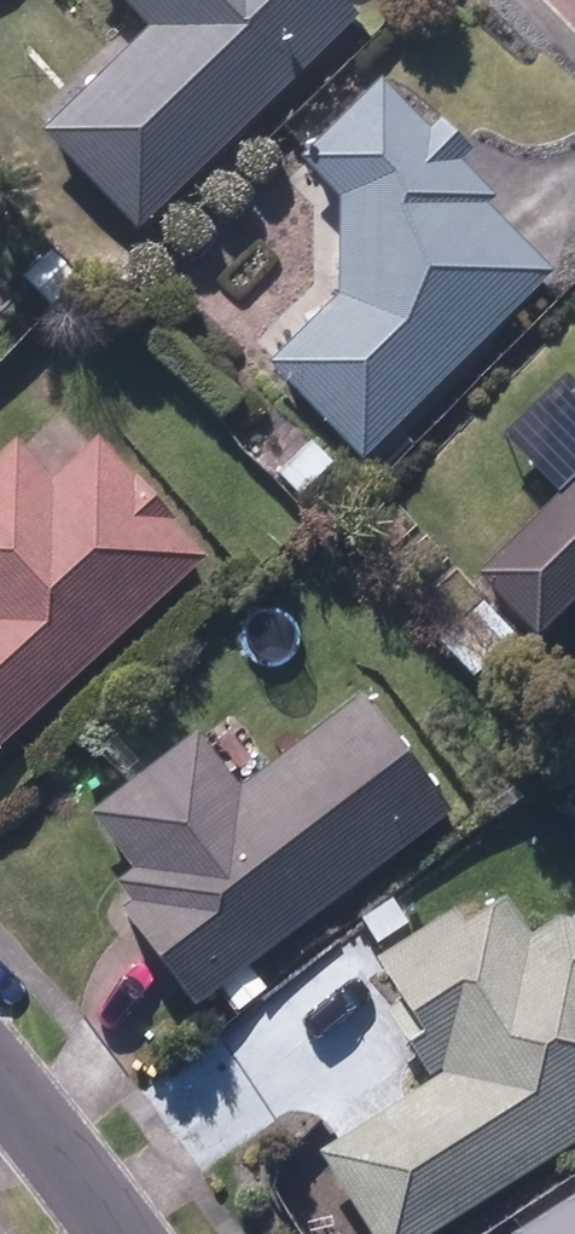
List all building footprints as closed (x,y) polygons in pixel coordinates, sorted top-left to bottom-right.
[(140,237),(358,25),(333,0),(113,0),(149,36),(44,138),(140,237)] [(268,373),(367,468),(550,278),(516,246),(482,214),(494,201),(460,169),(469,158),(436,125),(427,136),(382,90),(303,173),(337,206),(339,301),(268,373)] [(20,286),(54,317),(79,291),(45,258),(20,286)] [(208,562),(96,444),(51,487),(14,447),(0,461),(0,756),(208,562)] [(279,481),(301,502),(333,471),(313,449),(279,481)] [(538,644),(574,608),(574,488),(479,582),(538,644)] [(123,918),(193,1012),(451,818),(365,703),(240,797),(198,741),(90,821),(134,879),(117,891),(132,911),(123,918)] [(370,1233),(438,1233),(574,1148),(574,929),(559,926),(529,945),(506,909),(464,937),(453,920),(376,967),(404,1011),(388,1019),(433,1090),(323,1160),(370,1233)] [(527,1233),(574,1233),(574,1204),(527,1233)]
